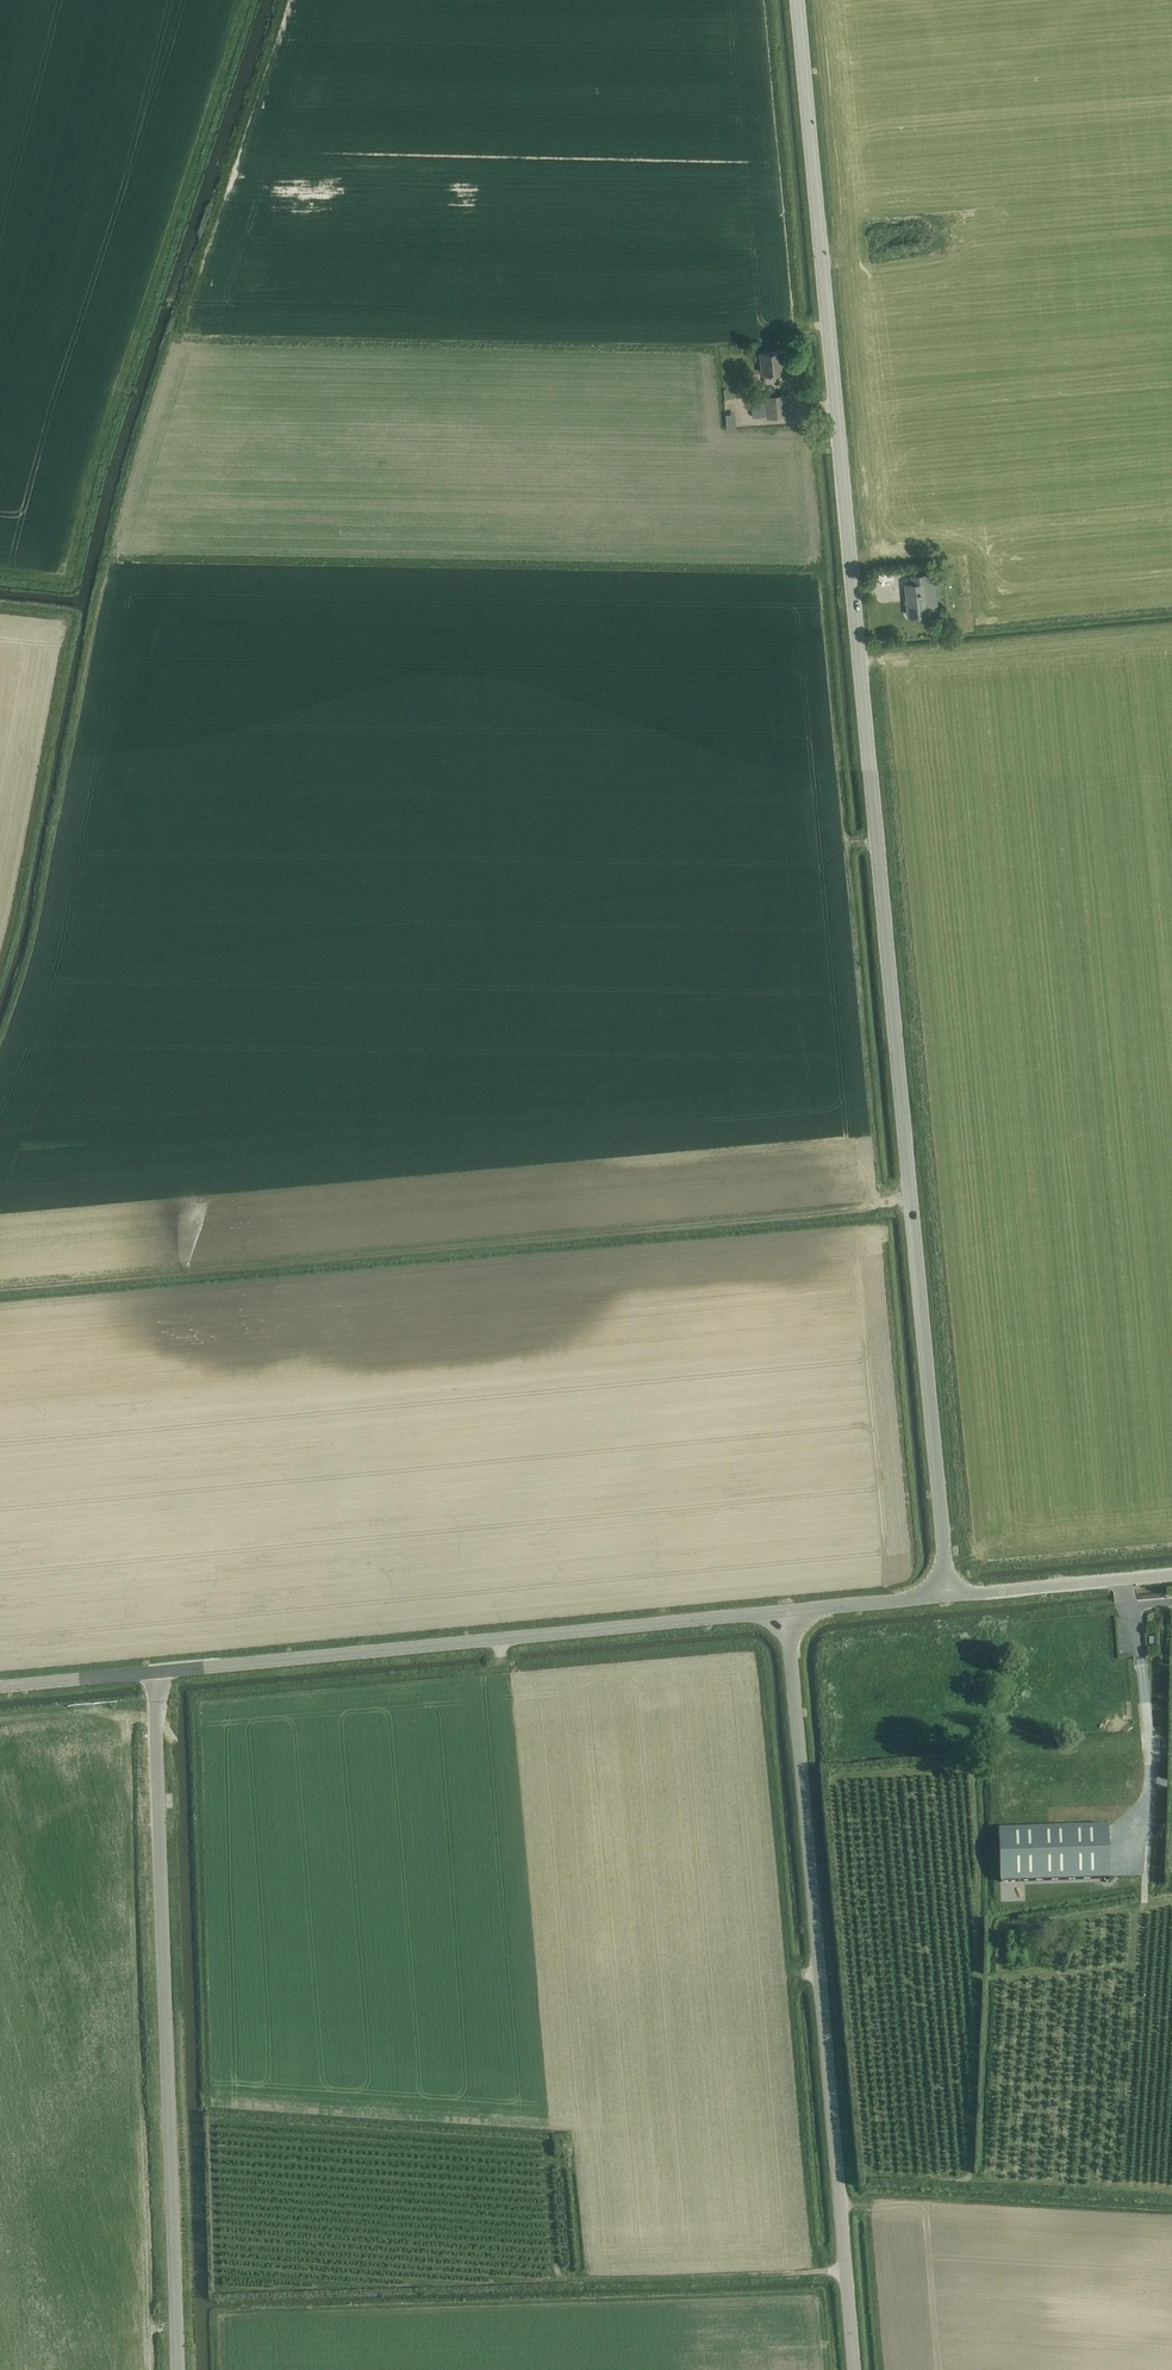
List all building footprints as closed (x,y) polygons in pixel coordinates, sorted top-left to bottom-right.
[(763,374),(785,372),(784,351),(761,353),(763,374)] [(789,415),(787,394),(766,396),(768,417),(789,415)] [(893,570),(879,570),(879,578),(893,578),(893,570)] [(909,616),(930,614),(927,584),(935,583),(934,574),(912,576),(913,584),(907,584),(909,616)] [(999,1885),(1109,1881),(1107,1828),(998,1832),(999,1885)]
